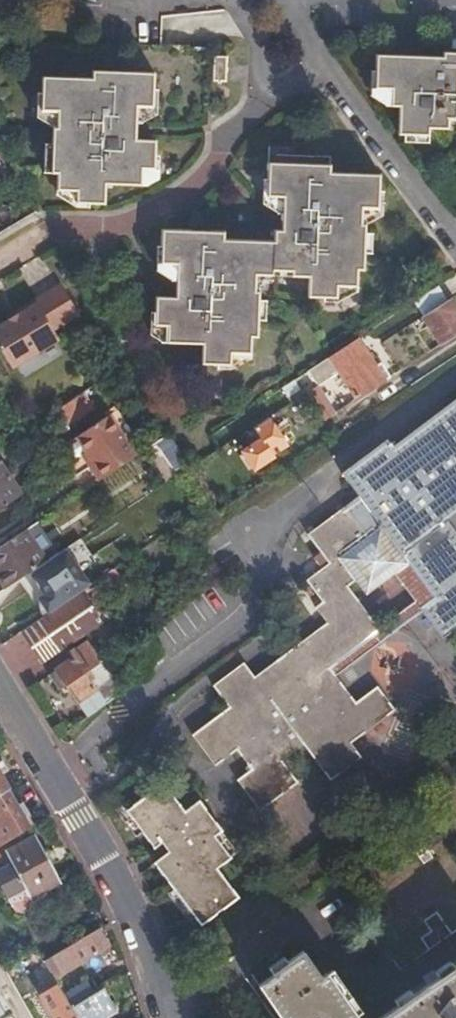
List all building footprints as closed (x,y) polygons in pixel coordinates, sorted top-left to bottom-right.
[(446,52),(445,57),(428,56),(427,66),(416,65),(416,56),(379,54),(378,71),(378,88),(394,89),(394,107),(401,107),(401,134),(409,134),(432,134),(432,130),(452,130),(453,122),(455,122),(455,52),(446,52)] [(209,81),(226,82),(228,55),(210,54),(209,81)] [(427,66),(428,56),(416,56),(416,65),(427,66)] [(153,108),(153,92),(154,74),(93,70),(92,77),(42,75),(41,91),(40,109),(56,110),(55,127),(51,127),(50,144),(49,173),(56,174),(55,187),(55,191),(76,193),(75,203),(104,205),(105,186),(140,187),(141,169),(152,171),(153,166),(153,157),(154,142),(135,140),(127,140),(128,124),(136,124),(137,108),(153,108)] [(378,88),(378,71),(373,71),(373,94),(388,106),(394,107),(394,89),(378,88)] [(40,109),(41,91),(35,90),(33,116),(51,127),(55,127),(56,110),(40,109)] [(158,92),(153,92),(153,108),(137,108),(136,124),(140,124),(157,116),(158,92)] [(135,140),(136,124),(128,124),(127,140),(135,140)] [(432,134),(409,134),(408,139),(439,140),(452,134),(452,130),(432,130),(432,134)] [(49,173),(50,144),(46,143),(44,180),(55,187),(56,174),(49,173)] [(9,170),(0,156),(0,175),(9,170)] [(380,203),(381,193),(382,175),(333,172),(334,164),(271,161),(270,178),(269,196),(286,197),(284,214),(293,215),(292,230),(283,230),(275,229),(274,243),(223,240),(224,233),(161,230),(160,249),(159,264),(177,265),(175,282),(185,283),(184,299),(174,299),(155,299),(155,312),(154,326),(166,327),(166,344),(201,346),(201,364),(215,364),(230,365),(230,356),(250,356),(250,352),(251,340),(256,340),(258,310),(260,294),(255,294),(256,276),(271,277),(272,267),(290,267),(289,278),(309,279),(308,296),(324,297),(337,298),(338,288),(358,289),(358,286),(358,272),(364,271),(366,243),(368,225),(364,225),(365,209),(380,210),(380,203)] [(158,166),(153,166),(152,171),(141,169),(140,187),(147,188),(157,181),(158,166)] [(269,196),(270,178),(265,177),(263,202),(281,214),(284,214),(286,197),(269,196)] [(386,203),(380,203),(380,210),(365,209),(364,225),(368,225),(384,217),(386,203)] [(293,215),(284,214),(283,230),(292,230),(293,215)] [(372,244),(366,243),(364,271),(358,272),(358,286),(369,280),(372,244)] [(159,264),(160,249),(156,249),(154,270),(173,282),(175,282),(177,265),(159,264)] [(271,277),(289,278),(290,267),(272,267),(271,277)] [(175,282),(174,299),(184,299),(185,283),(175,282)] [(63,289),(61,285),(16,313),(17,316),(7,322),(0,326),(0,329),(63,289)] [(437,286),(413,301),(419,311),(443,296),(437,286)] [(357,294),(358,289),(338,288),(337,298),(324,297),(324,301),(340,303),(357,294)] [(63,289),(0,329),(0,351),(11,369),(59,340),(53,331),(79,315),(63,289)] [(455,335),(455,305),(452,298),(425,316),(442,344),(455,335)] [(264,310),(258,310),(256,340),(251,340),(250,352),(261,347),(264,310)] [(160,343),(166,344),(166,327),(154,326),(155,312),(150,312),(149,335),(160,343)] [(17,316),(16,313),(6,319),(7,322),(17,316)] [(351,363),(339,371),(357,399),(383,382),(374,368),(365,354),(355,339),(342,348),(351,363)] [(329,357),(307,371),(316,385),(317,385),(339,371),(351,363),(342,348),(329,357)] [(249,361),(250,356),(230,356),(230,365),(215,364),(215,370),(230,370),(249,361)] [(374,368),(383,382),(388,378),(379,365),(374,368)] [(335,413),(316,385),(304,393),(323,420),(335,413)] [(80,395),(57,410),(68,423),(90,409),(80,395)] [(346,588),(355,580),(365,594),(394,574),(402,585),(417,575),(432,597),(416,609),(419,613),(438,639),(455,627),(455,536),(444,520),(455,511),(455,398),(391,445),(385,436),(338,467),(353,489),(301,526),(322,556),(346,588)] [(88,465),(98,480),(134,456),(105,415),(66,443),(76,456),(84,451),(92,461),(88,465)] [(268,417),(253,426),(271,454),(287,444),(268,417)] [(84,451),(76,456),(83,467),(88,465),(92,461),(84,451)] [(0,464),(0,509),(21,495),(0,464)] [(7,588),(62,552),(40,519),(0,546),(0,577),(7,588)] [(346,588),(322,556),(300,572),(316,596),(309,601),(321,617),(269,654),(285,677),(264,692),(248,669),(243,661),(210,684),(227,708),(191,735),(214,767),(234,753),(248,772),(234,782),(256,813),(297,784),(280,761),(302,746),(329,783),(361,760),(350,745),(395,713),(378,689),(354,705),(331,675),(327,669),(379,632),(374,627),(346,588)] [(417,575),(402,585),(412,600),(374,627),(379,632),(327,669),(331,675),(419,613),(416,609),(432,597),(417,575)] [(65,682),(88,717),(123,692),(87,640),(71,651),(65,645),(100,620),(80,592),(20,632),(40,660),(57,649),(65,663),(52,674),(60,685),(65,682)] [(285,677),(269,654),(248,669),(264,692),(285,677)] [(32,827),(1,776),(9,772),(2,761),(0,763),(0,846),(32,827)] [(209,837),(217,830),(193,801),(177,813),(154,783),(116,814),(148,852),(157,845),(163,854),(150,866),(199,927),(235,898),(213,870),(227,858),(226,857),(209,837)] [(234,852),(217,830),(209,837),(226,857),(234,852)] [(12,906),(62,875),(38,836),(9,854),(14,864),(0,873),(0,886),(12,906)] [(108,948),(100,929),(45,962),(55,979),(108,948)] [(328,979),(322,983),(304,957),(280,973),(273,978),(276,981),(267,987),(260,992),(277,1017),(355,1017),(328,979)] [(398,1017),(455,1017),(455,980),(398,1017)] [(101,1017),(116,1008),(104,989),(92,996),(83,981),(63,993),(65,996),(67,999),(78,1017),(101,1017)] [(67,999),(51,1009),(56,1017),(78,1017),(67,999)]
